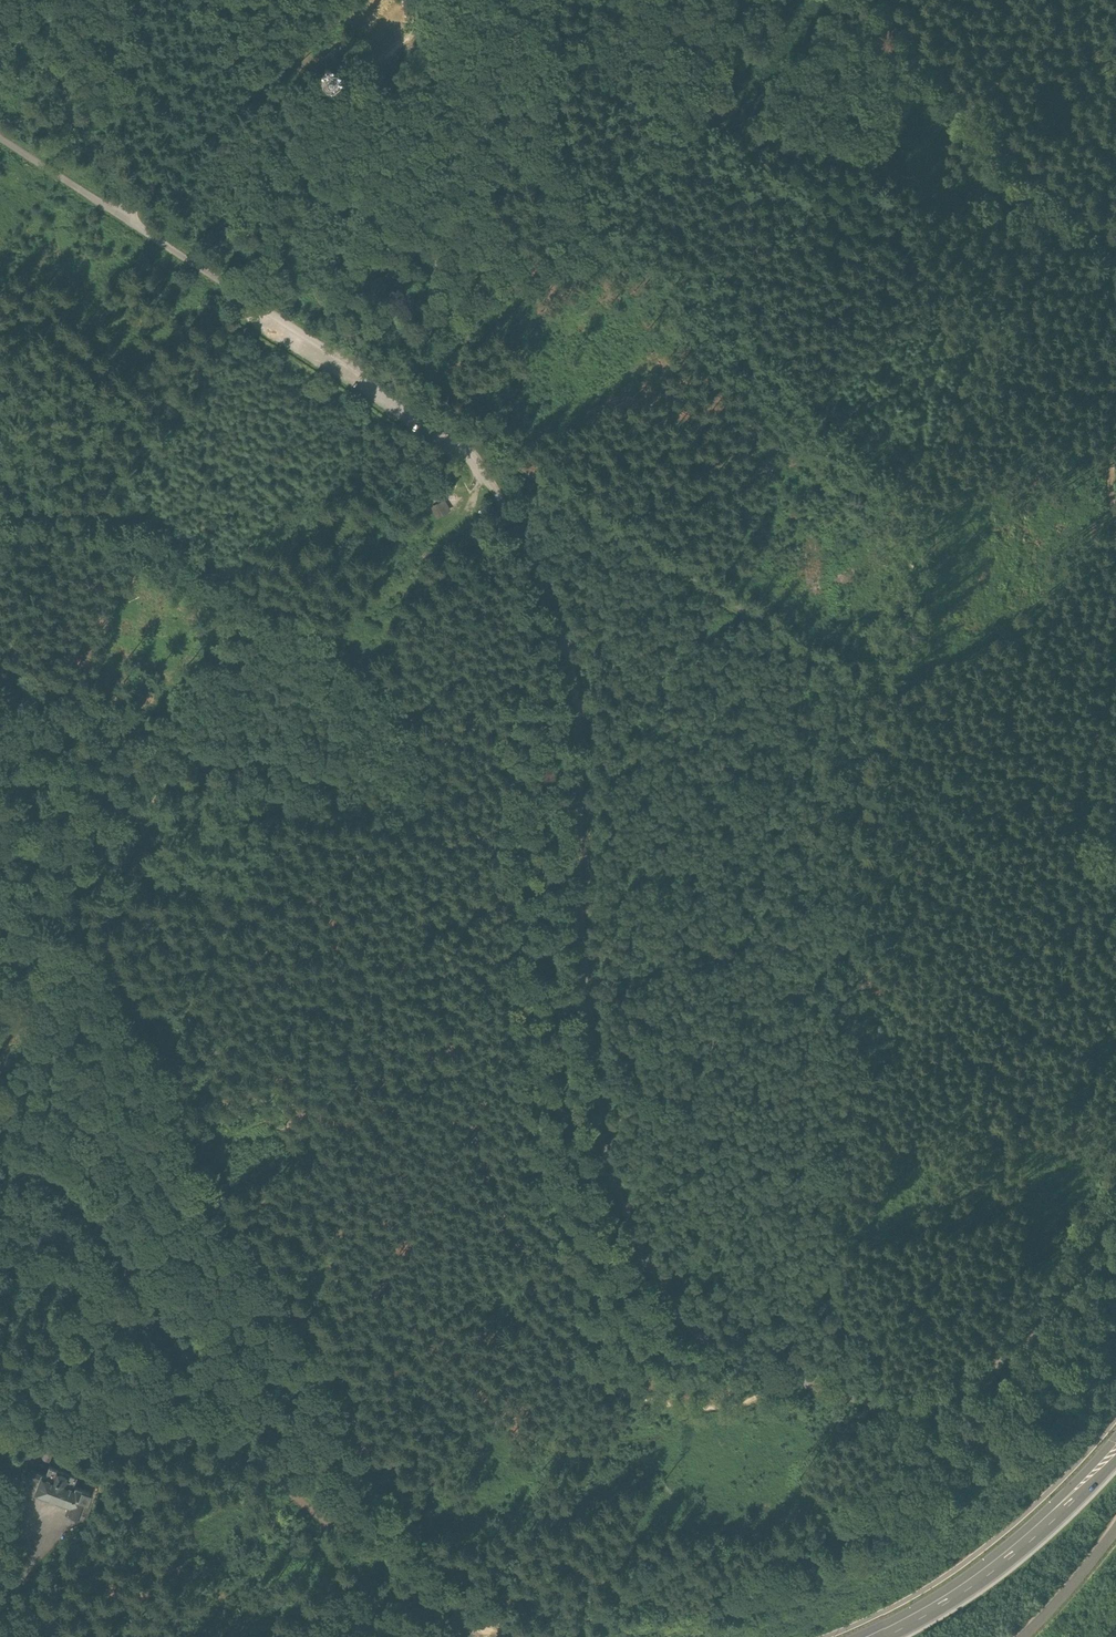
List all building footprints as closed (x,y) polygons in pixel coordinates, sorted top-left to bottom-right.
[(313,66),(313,71),(315,75),(319,78),(323,80),(328,80),(332,79),(335,76),(338,73),(339,69),(339,65),(338,60),(335,57),(332,55),(328,53),(324,53),(319,55),(316,58),(313,62),(313,66)] [(443,489),(433,489),(432,498),(442,499),(443,489)] [(447,497),(451,510),(461,507),(457,495),(447,497)] [(444,498),(430,505),(437,516),(450,508),(444,498)] [(53,1473),(41,1469),(35,1490),(83,1506),(86,1496),(97,1499),(101,1488),(89,1485),(92,1476),(56,1464),(53,1473)]
